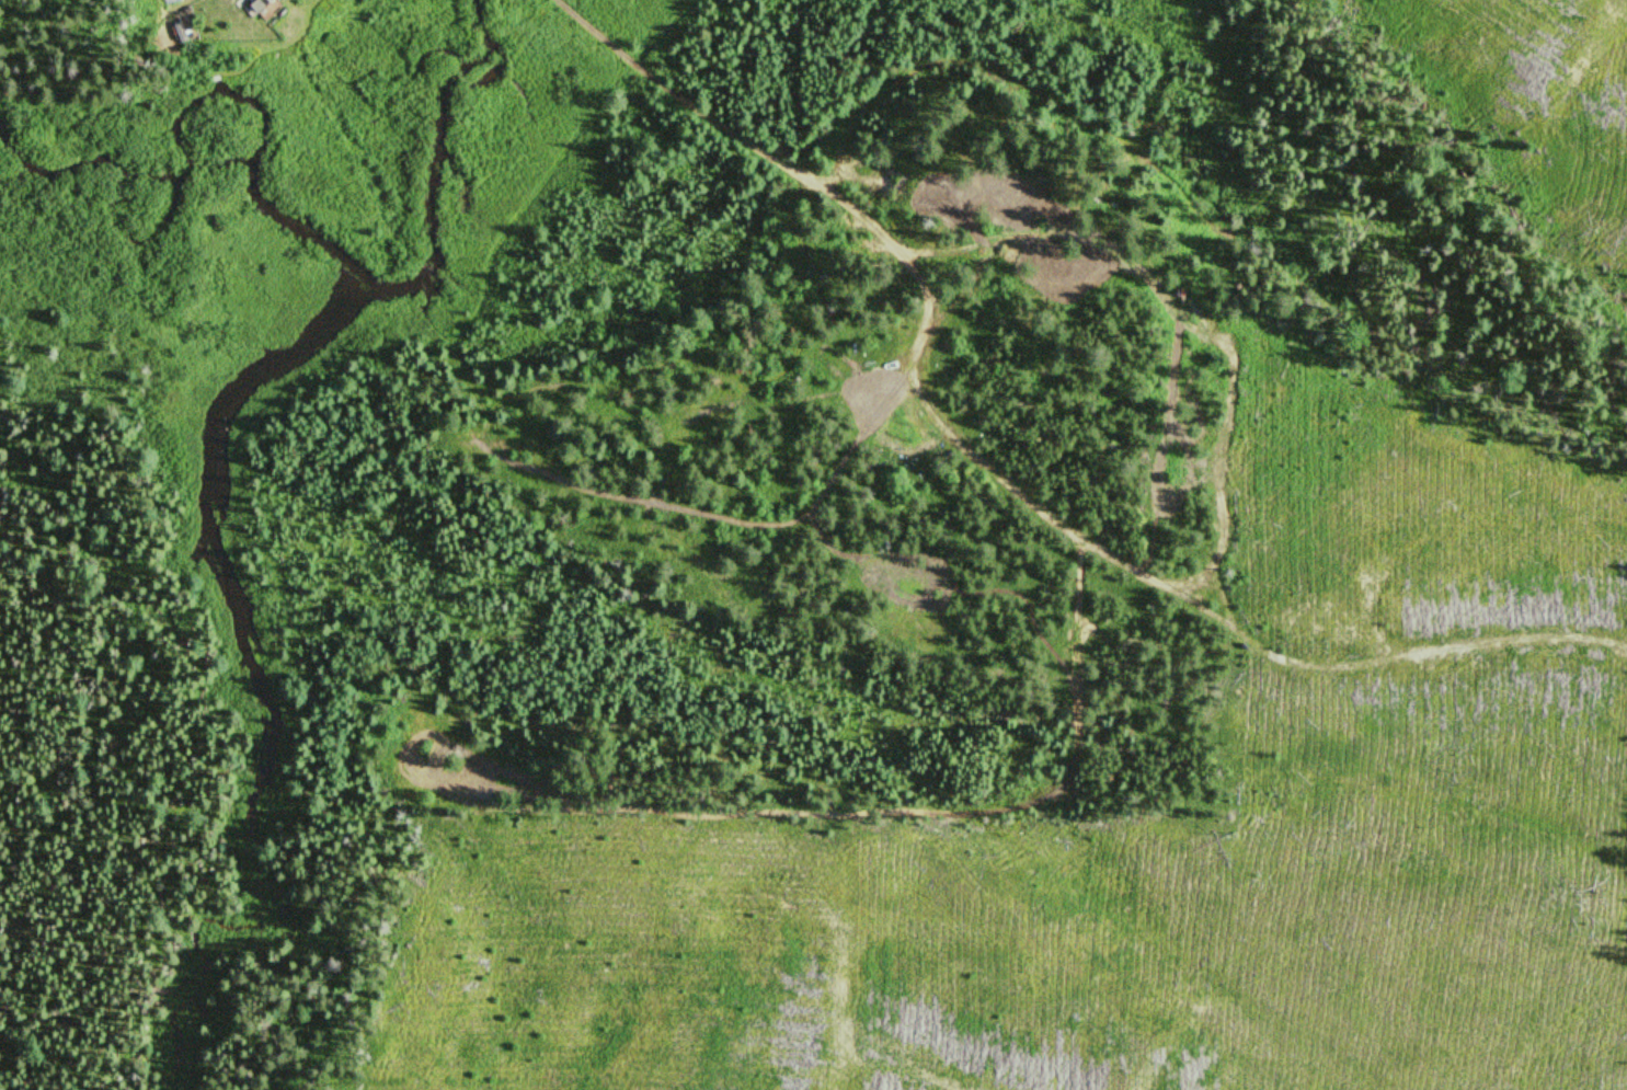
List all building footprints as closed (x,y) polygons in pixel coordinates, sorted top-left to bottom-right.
[(277,9),(271,0),(243,0),(258,21),(277,9)]
